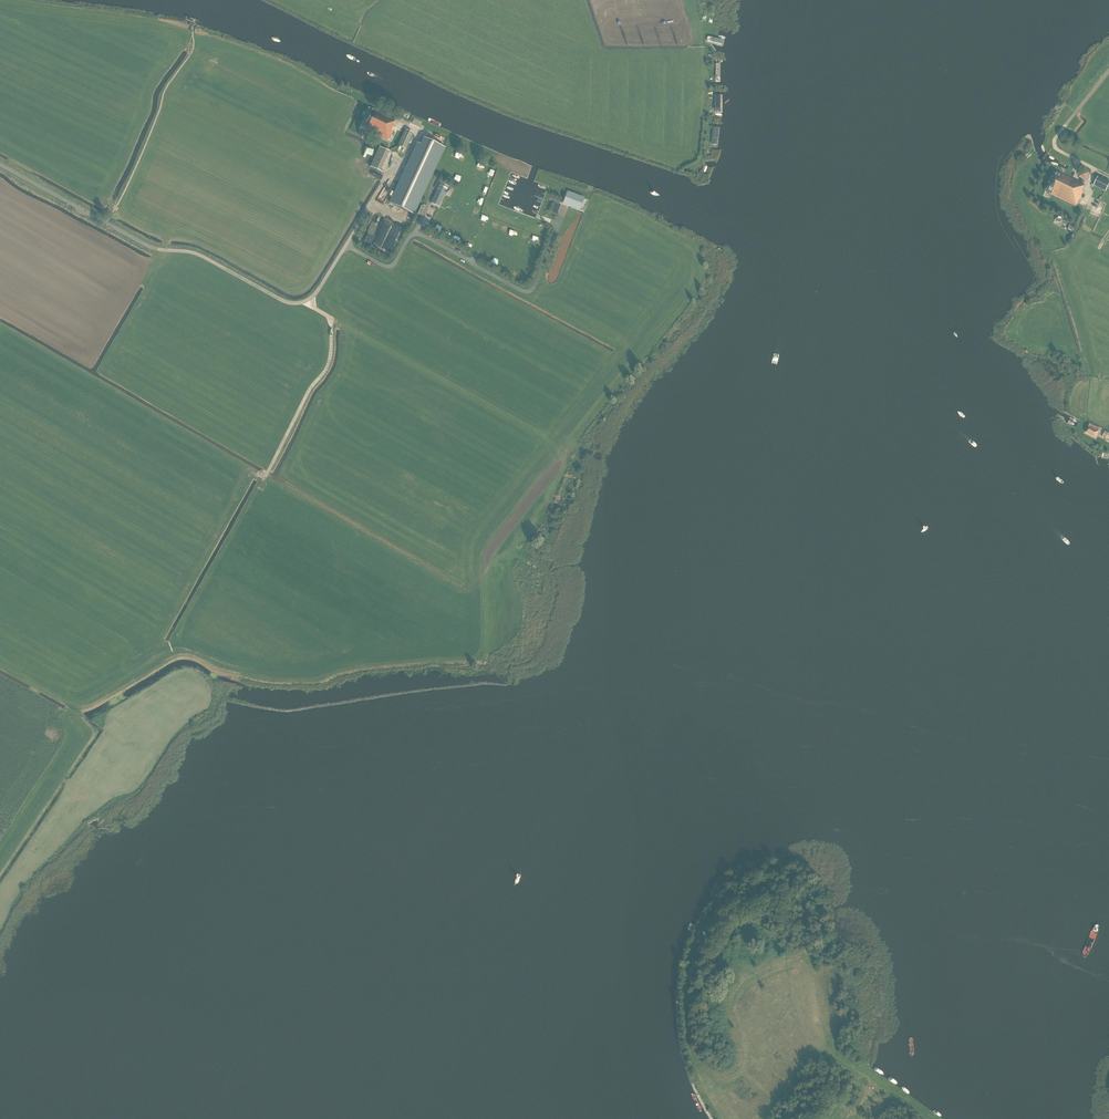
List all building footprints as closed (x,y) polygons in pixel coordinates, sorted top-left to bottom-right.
[(706,35),(705,41),(724,45),(725,39),(706,35)] [(722,96),(716,94),(711,113),(717,115),(722,96)] [(394,125),(396,120),(369,108),(360,127),(388,140),(395,125),(394,125)] [(406,149),(413,133),(406,130),(398,146),(406,149)] [(405,178),(426,187),(445,148),(424,138),(405,178)] [(381,169),(390,149),(380,144),(371,165),(381,169)] [(1083,191),(1082,191),(1084,185),(1054,170),(1044,190),(1076,206),(1083,191)] [(1079,177),(1086,180),(1089,173),(1082,170),(1079,177)] [(1108,182),(1097,177),(1093,185),(1105,191),(1105,190),(1108,183),(1108,182)] [(443,194),(437,191),(431,203),(437,206),(443,194)] [(580,211),(584,212),(588,200),(585,199),(567,192),(562,206),(579,212),(580,211)] [(409,224),(413,219),(407,214),(403,219),(409,224)] [(1086,432),(1096,438),(1100,429),(1090,424),(1086,432)]
